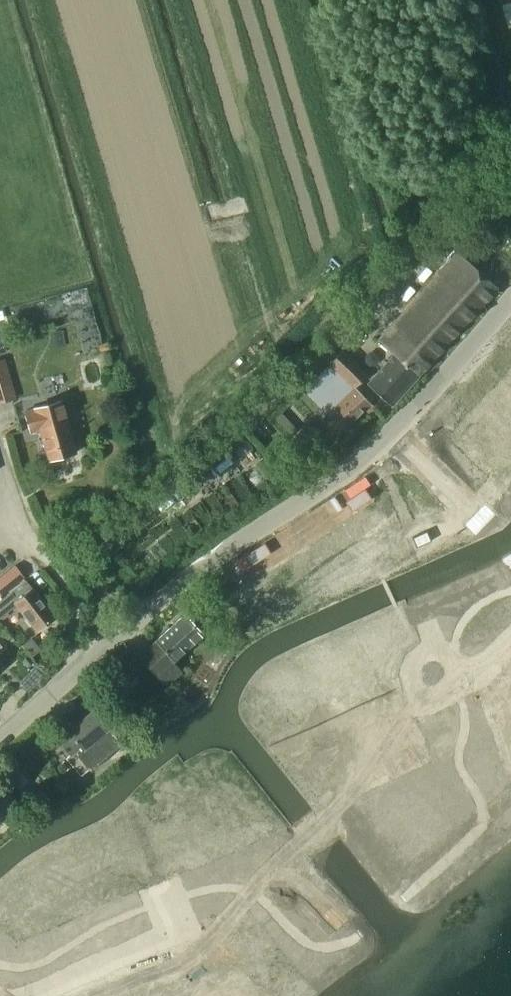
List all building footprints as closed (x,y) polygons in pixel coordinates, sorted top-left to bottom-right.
[(425,369),(498,288),(455,250),(382,331),(425,369)] [(392,406),(425,369),(382,331),(376,338),(392,352),(366,382),(392,406)] [(353,388),(354,386),(368,373),(343,348),(328,361),(353,388)] [(353,388),(328,361),(328,362),(327,361),(300,386),(332,420),(325,426),(336,437),(364,409),(371,416),(378,410),(354,386),(353,388)] [(462,427),(488,451),(499,438),(510,449),(510,404),(495,390),(462,427)] [(42,404),(24,409),(30,432),(39,429),(47,461),(76,453),(67,418),(65,418),(60,399),(42,404)] [(416,547),(430,540),(426,531),(412,537),(416,547)] [(0,578),(0,595),(23,577),(14,566),(0,578)] [(25,580),(0,599),(0,616),(14,604),(36,632),(55,616),(32,586),(31,587),(25,580)] [(166,686),(182,670),(174,660),(205,633),(185,612),(139,655),(166,686)] [(109,725),(93,707),(68,729),(66,726),(55,736),(71,754),(76,750),(91,767),(121,741),(108,726),(109,725)] [(372,709),(329,728),(337,746),(351,740),(364,771),(410,751),(398,725),(381,733),(377,724),(378,723),(372,709)] [(16,802),(0,784),(0,817),(16,802)] [(113,832),(28,869),(43,902),(93,880),(94,883),(111,876),(109,872),(127,864),(113,832)] [(203,995),(263,995),(285,978),(251,936),(222,960),(232,972),(203,995)]
